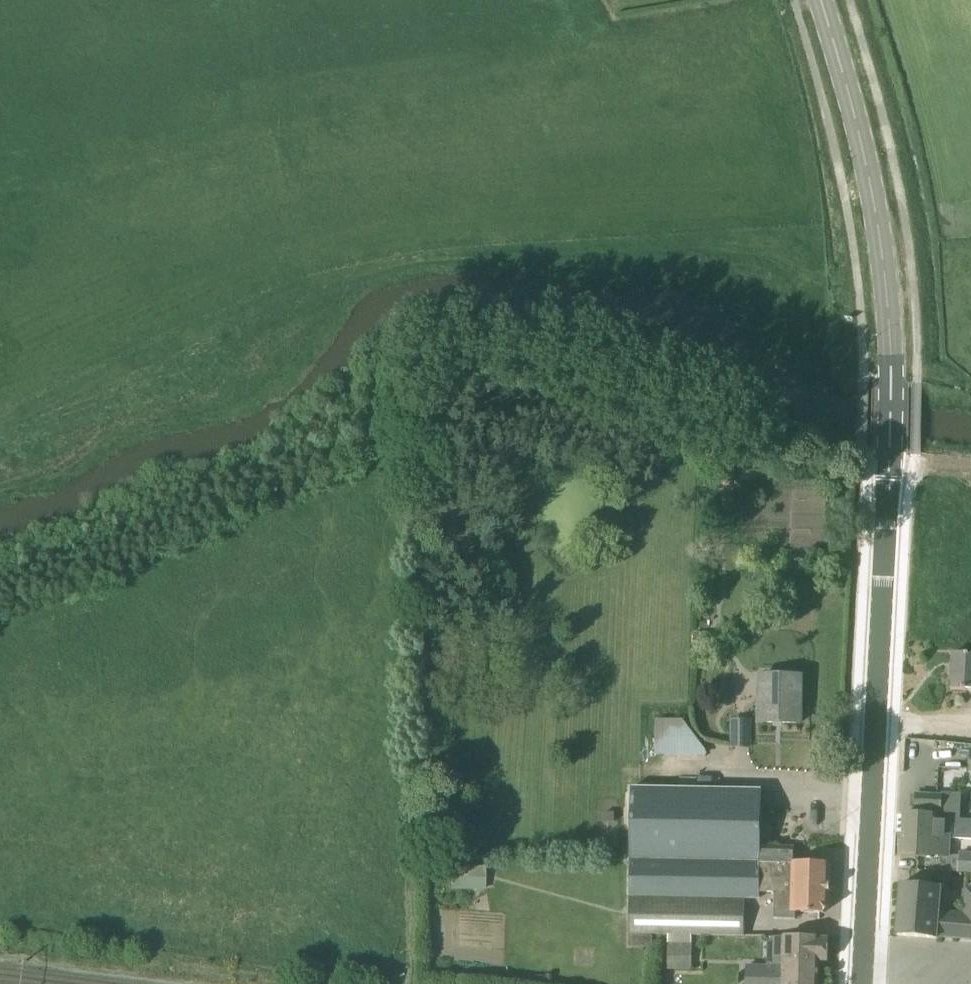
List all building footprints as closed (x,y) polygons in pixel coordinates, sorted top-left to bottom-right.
[(712,584),(702,593),(710,602),(720,594),(712,584)] [(953,654),(951,690),(970,692),(970,655),(953,654)] [(801,724),(801,676),(762,676),(761,723),(801,724)] [(731,717),(730,745),(751,745),(751,717),(731,717)] [(656,718),(655,754),(696,755),(696,718),(656,718)] [(668,936),(692,936),(692,935),(745,936),(746,899),(760,899),(760,892),(775,893),(775,892),(810,892),(810,889),(830,889),(831,864),(793,863),(794,847),(761,846),(762,791),(632,789),(629,937),(653,937),(653,934),(668,935),(668,936)] [(904,814),(903,834),(925,835),(925,838),(951,840),(952,821),(942,820),(943,796),(916,794),(915,815),(904,814)] [(925,835),(903,834),(902,856),(933,858),(933,856),(950,857),(951,840),(925,838),(925,835)] [(970,873),(970,854),(961,854),(960,872),(970,873)] [(453,890),(479,890),(479,867),(453,867),(453,890)] [(896,936),(939,939),(970,941),(970,886),(966,886),(963,915),(940,913),(942,888),(900,885),(896,936)] [(775,893),(774,912),(824,913),(829,908),(830,889),(810,889),(810,892),(775,892),(775,893)] [(691,971),(692,936),(668,936),(668,970),(691,971)] [(800,960),(819,962),(828,962),(829,939),(787,938),(786,956),(785,959),(772,958),(772,966),(783,967),(783,970),(788,970),(789,967),(792,967),(792,964),(800,964),(800,960)] [(763,966),(752,965),(745,965),(744,983),(818,983),(819,962),(800,960),(800,964),(792,964),(792,967),(789,967),(788,970),(783,970),(783,967),(772,966),(763,966)]
